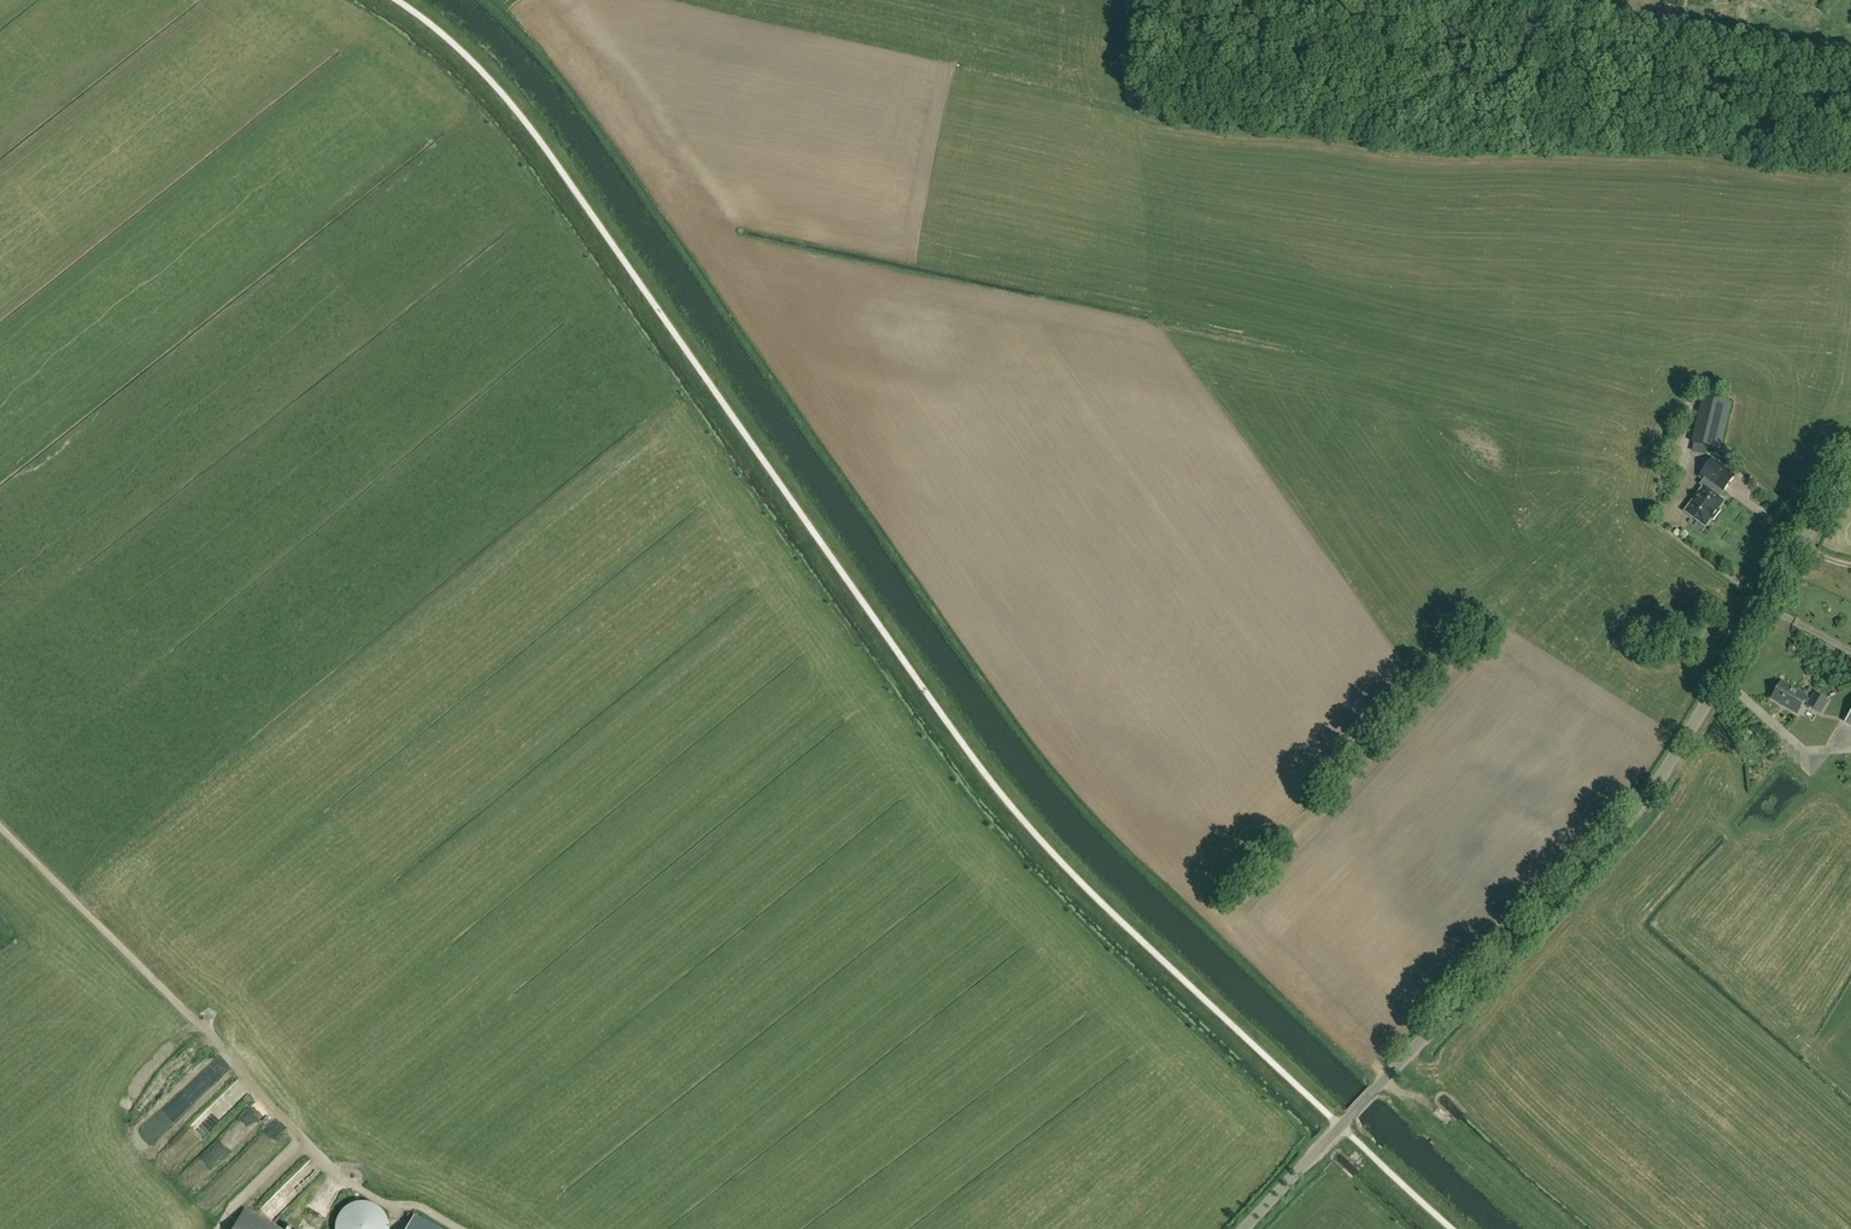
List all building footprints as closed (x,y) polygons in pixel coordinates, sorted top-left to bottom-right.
[(1732,403),(1704,396),(1692,443),(1721,450),(1732,403)] [(1735,476),(1712,460),(1700,477),(1705,480),(1701,485),(1704,487),(1686,512),(1706,527),(1712,519),(1714,521),(1722,511),(1719,509),(1725,502),(1718,496),(1723,490),(1724,491),(1735,476)] [(1798,714),(1805,703),(1822,714),(1829,701),(1816,694),(1812,701),(1783,683),(1773,699),(1798,714)] [(222,1059),(170,1108),(180,1118),(231,1069),(222,1059)] [(232,1139),(196,1170),(211,1187),(218,1181),(210,1172),(239,1147),(232,1139)] [(185,1143),(173,1151),(182,1165),(194,1157),(185,1143)] [(360,1202),(353,1203),(347,1206),(342,1210),(338,1216),(336,1222),(335,1228),(389,1228),(389,1225),(387,1218),(384,1212),(379,1207),(373,1204),(367,1202),(360,1202)] [(245,1211),(235,1228),(279,1228),(245,1211)] [(415,1217),(408,1228),(437,1228),(415,1217)]
